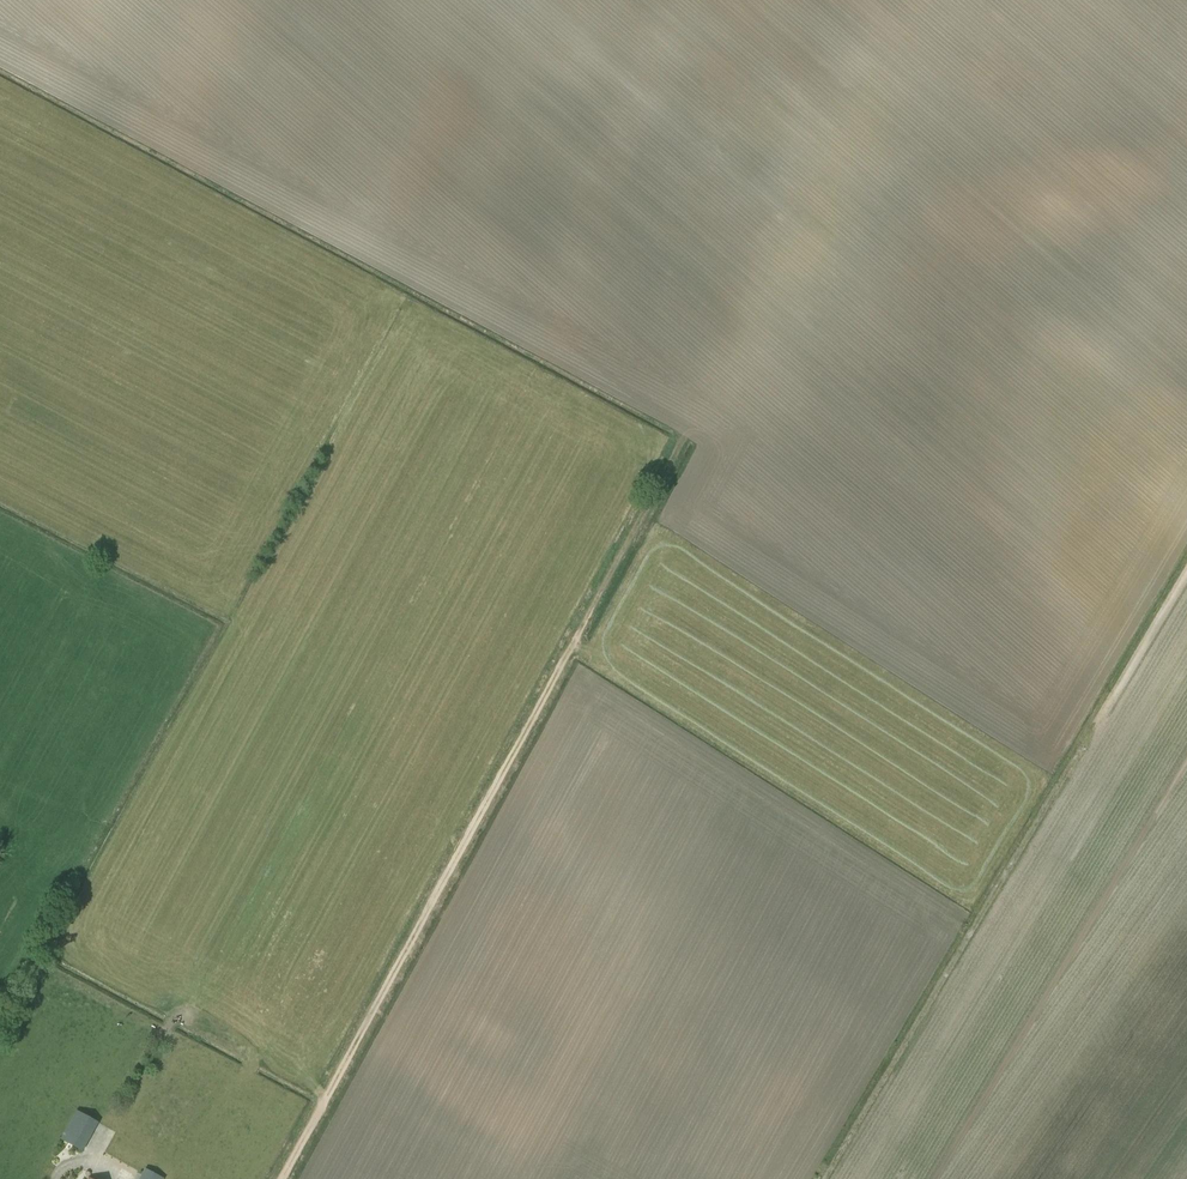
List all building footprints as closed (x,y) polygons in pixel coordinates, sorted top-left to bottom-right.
[(60,1139),(83,1152),(99,1123),(76,1110),(60,1139)] [(164,1178),(145,1168),(139,1178),(164,1178)]
